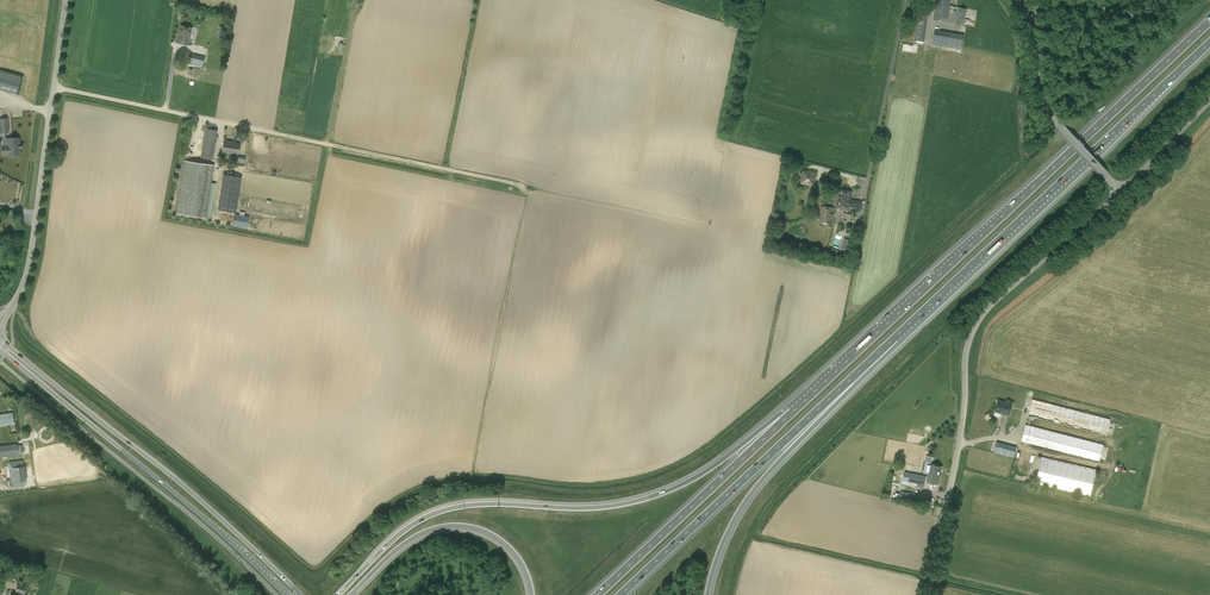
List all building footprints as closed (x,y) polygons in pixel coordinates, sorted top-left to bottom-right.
[(950,8),(958,9),(955,23),(964,24),(967,9),(949,5),(950,0),(938,0),(937,4),(936,3),(933,19),(948,22),(950,8)] [(923,41),(925,32),(926,22),(927,14),(919,13),(915,40),(923,41)] [(187,43),(191,28),(180,26),(177,41),(187,43)] [(932,44),(961,49),(963,35),(935,30),(932,44)] [(189,54),(187,64),(202,67),(204,57),(189,54)] [(16,94),(20,77),(0,72),(0,90),(16,94)] [(7,120),(0,120),(1,132),(2,132),(2,138),(3,145),(7,145),(8,154),(18,153),(17,139),(7,140),(7,138),(5,138),(4,132),(8,132),(7,120)] [(204,128),(200,158),(212,160),(217,130),(204,128)] [(238,155),(240,144),(231,143),(232,142),(224,141),(222,152),(238,155)] [(184,160),(174,213),(203,218),(213,165),(184,160)] [(223,167),(215,208),(231,211),(239,170),(223,167)] [(814,186),(817,172),(802,170),(800,184),(814,186)] [(851,200),(852,192),(840,190),(838,198),(837,206),(850,208),(850,207),(862,208),(863,202),(851,200)] [(819,223),(832,225),(834,207),(822,205),(819,223)] [(234,214),(234,226),(248,226),(249,215),(234,214)] [(845,238),(842,248),(847,250),(850,239),(845,238)] [(1033,399),(1031,407),(1066,415),(1065,418),(1061,417),(1060,420),(1064,421),(1063,426),(1108,435),(1112,416),(1033,399)] [(1009,415),(1012,404),(997,400),(995,411),(1009,415)] [(1027,407),(1021,429),(1034,433),(1040,411),(1027,407)] [(14,423),(12,412),(0,414),(0,425),(14,423)] [(996,442),(994,452),(1014,457),(1017,447),(996,442)] [(19,455),(17,443),(0,446),(0,455),(0,457),(19,455)] [(1044,457),(1041,470),(1092,480),(1089,490),(1094,491),(1099,468),(1044,457)] [(26,485),(23,460),(8,462),(12,487),(26,485)] [(941,475),(940,475),(942,467),(931,464),(929,472),(928,472),(926,482),(939,484),(941,475)] [(926,475),(904,471),(902,481),(902,484),(909,485),(910,482),(917,483),(917,487),(923,489),(926,475)] [(921,503),(922,495),(900,491),(899,499),(921,503)] [(20,594),(27,594),(25,594),(27,586),(17,584),(16,591),(20,592),(20,594)]
